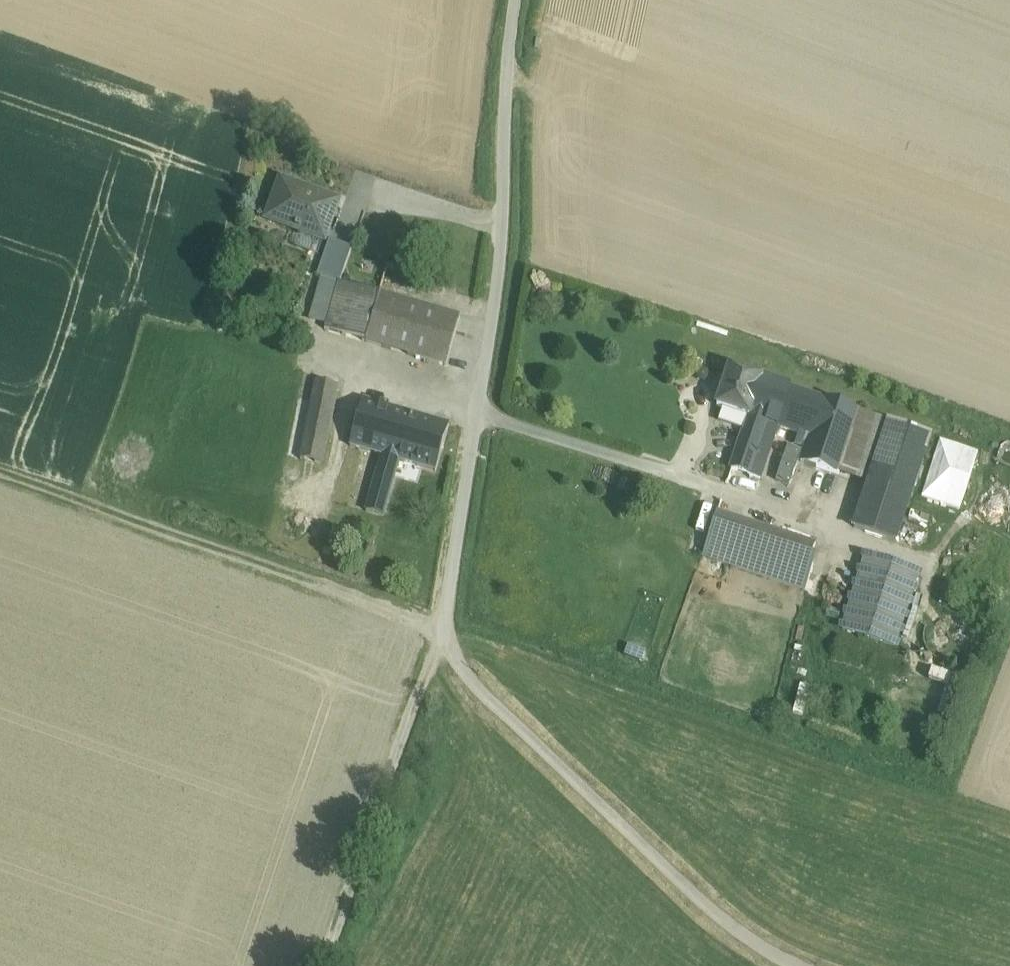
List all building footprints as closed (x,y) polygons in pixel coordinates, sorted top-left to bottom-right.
[(339,202),(282,182),(266,221),(325,242),(339,202)] [(352,251),(330,243),(318,277),(339,284),(340,284),(352,251)] [(366,342),(379,296),(340,284),(339,284),(325,330),(366,342)] [(461,319),(380,295),(380,296),(379,296),(366,342),(367,342),(366,343),(447,367),(461,319)] [(341,367),(320,363),(316,382),(338,386),(341,367)] [(749,419),(762,381),(762,380),(730,370),(717,408),(724,410),(749,419)] [(302,451),(316,382),(269,371),(244,468),(270,475),(278,445),(302,451)] [(822,401),(762,381),(749,419),(745,431),(732,471),(751,478),(769,425),(780,429),(801,435),(810,438),(822,401)] [(322,464),(338,386),(316,382),(302,451),(301,460),(322,464)] [(382,456),(400,461),(436,472),(450,426),(363,401),(350,447),(382,456)] [(860,413),(822,401),(810,438),(807,448),(802,463),(839,476),(860,413)] [(749,419),(724,410),(720,422),(745,431),(749,419)] [(839,476),(867,485),(888,422),(860,413),(839,476)] [(867,485),(853,527),(898,542),(932,437),(888,422),(867,485)] [(769,425),(751,478),(763,481),(780,429),(769,425)] [(810,438),(801,435),(798,445),(807,448),(810,438)] [(803,452),(789,447),(776,481),(791,486),(803,452)] [(400,461),(382,456),(367,512),(384,517),(400,461)] [(809,567),(816,545),(718,513),(710,536),(739,545),(809,568),(809,567)] [(703,558),(731,567),(739,545),(710,536),(703,558)] [(809,568),(739,545),(731,567),(805,591),(806,591),(809,580),(813,568),(809,567),(809,568)] [(919,574),(867,557),(843,630),(895,647),(919,574)] [(970,648),(972,639),(970,630),(965,622),(957,617),(948,615),(939,617),(931,622),(926,630),(924,639),(926,648),(931,656),(939,661),(948,663),(957,661),(965,656),(970,648)] [(947,723),(958,681),(928,673),(922,691),(941,697),(934,720),(925,730),(934,738),(947,723)]
